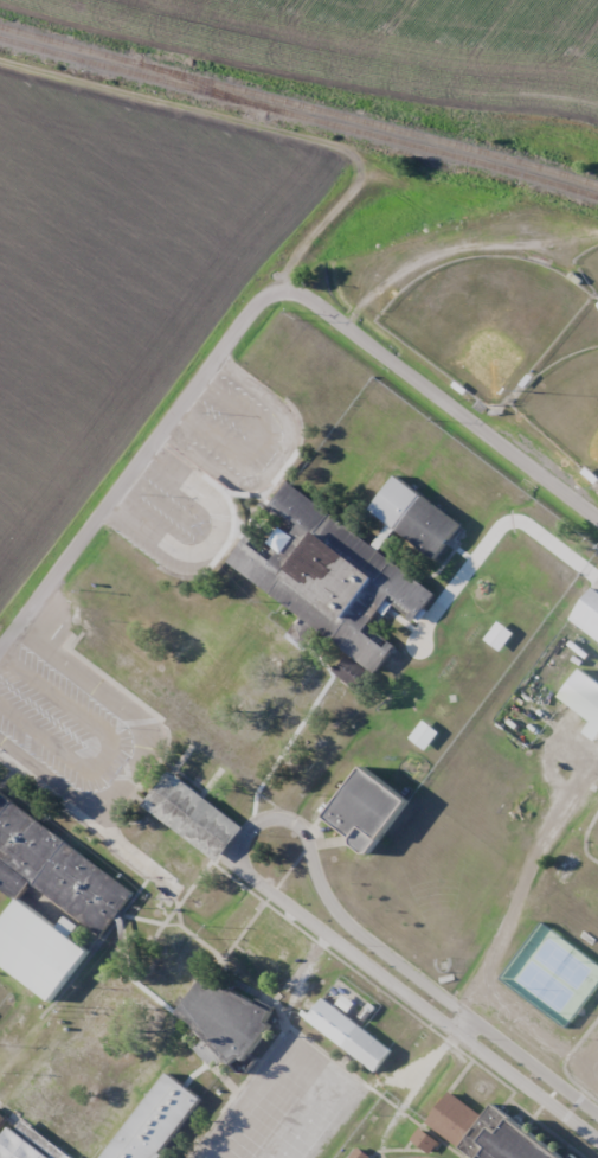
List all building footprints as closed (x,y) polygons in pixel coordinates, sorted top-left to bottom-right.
[(257,794),(339,677),(364,694),(397,646),(384,637),(367,634),(368,629),(387,602),(417,622),(439,591),(287,485),(269,511),(285,523),(284,530),(272,547),(270,557),(245,540),(228,564),(302,615),(287,635),(245,606),(222,639),(202,625),(171,669),(182,676),(190,678),(158,725),(257,794)] [(462,524),(421,494),(406,515),(402,512),(391,526),(437,559),(462,524)] [(596,591),(597,593),(597,644),(571,623),(596,591)] [(490,640),(501,626),(515,638),(504,651),(490,640)] [(584,674),(597,685),(597,724),(565,699),(584,674)] [(425,750),(438,732),(423,721),(410,739),(425,750)] [(410,800),(363,767),(326,821),(373,853),(410,800)] [(245,828),(167,771),(142,806),(170,827),(146,860),(185,888),(202,866),(192,859),(200,848),(219,863),(245,828)] [(54,1004),(0,964),(0,936),(25,902),(92,953),(54,1004)] [(185,1030),(167,1017),(129,1045),(98,1043),(136,990),(168,1013),(212,954),(176,927),(132,987),(110,970),(9,1108),(34,1127),(81,1062),(109,1083),(62,1147),(70,1157),(92,1157),(185,1030)] [(542,928),(597,970),(597,982),(566,1025),(504,979),(542,928)] [(274,1011),(204,975),(179,1022),(251,1060),(270,1024),(267,1023),(274,1011)] [(377,1072),(393,1050),(322,999),(306,1021),(377,1072)] [(472,1157),(568,1157),(492,1104),(483,1116),(449,1092),(425,1124),(472,1157)] [(11,1127),(0,1142),(0,1157),(53,1157),(11,1127)] [(358,1148),(350,1157),(370,1157),(358,1148)]
